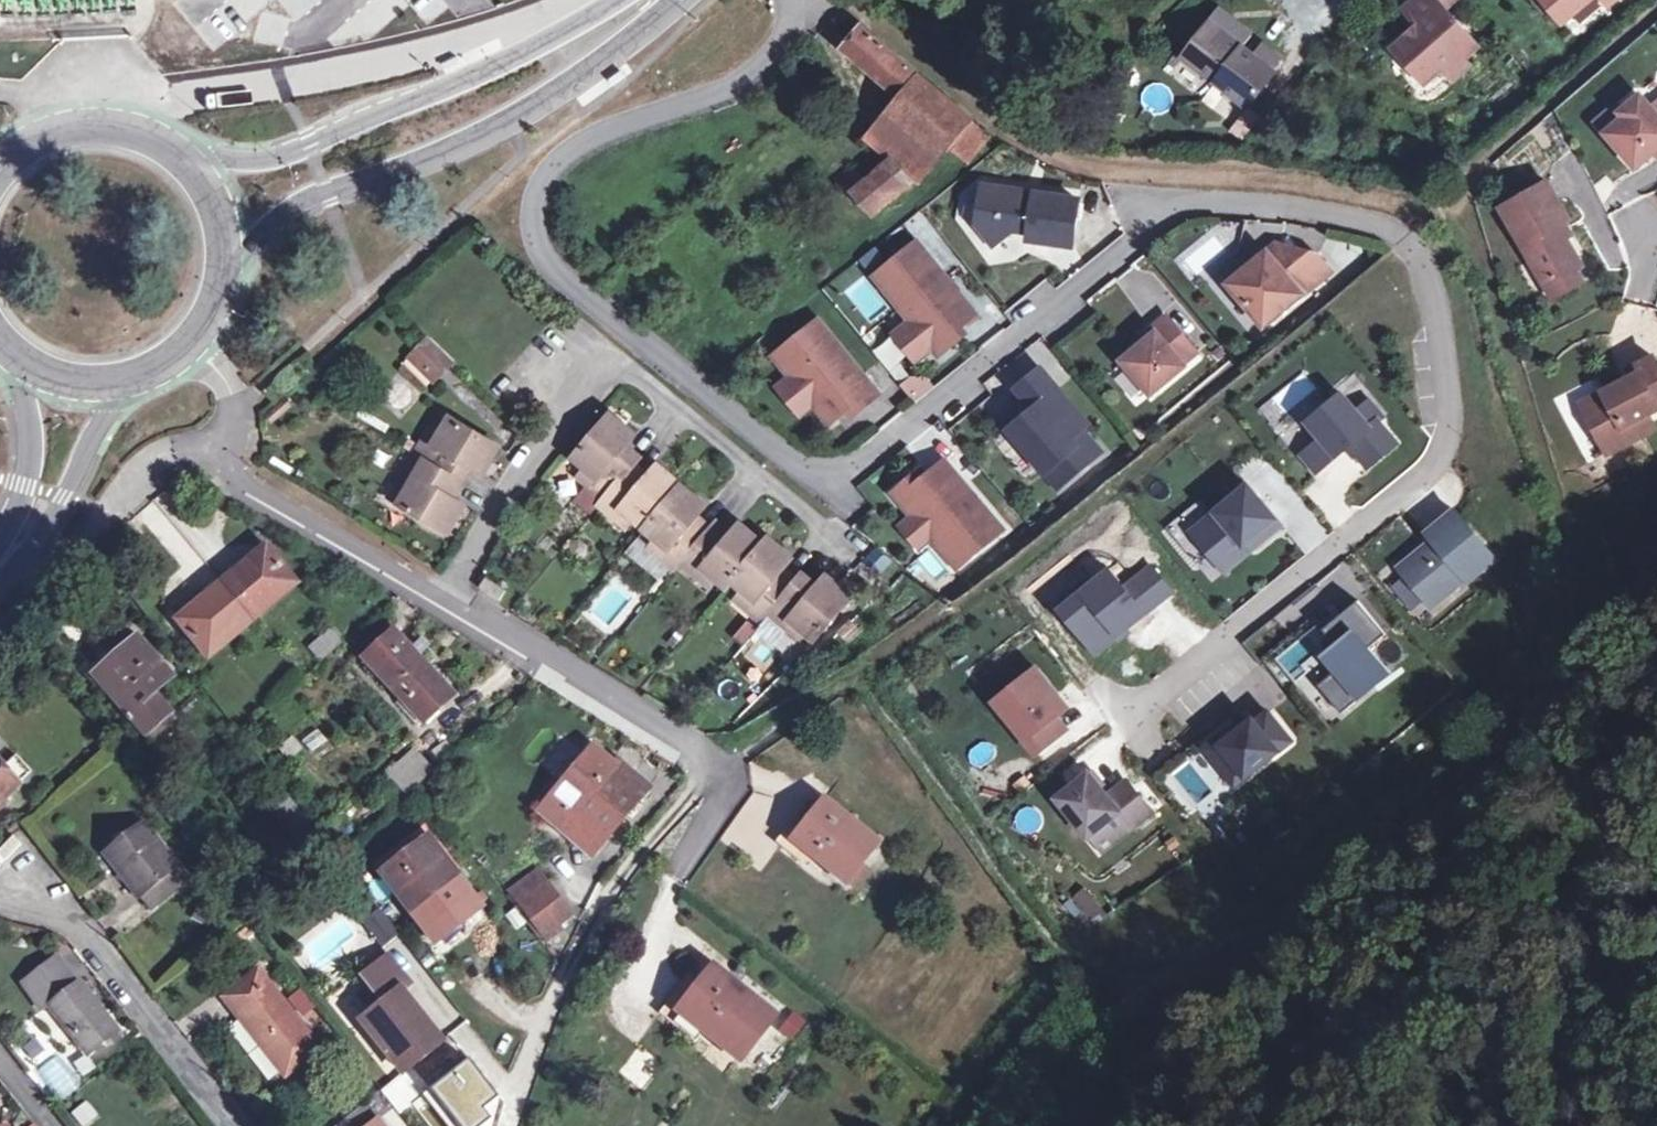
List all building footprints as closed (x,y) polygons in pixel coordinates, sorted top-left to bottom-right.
[(1435,0),(1414,0),(1402,10),(1417,28),(1392,49),(1423,86),(1442,70),(1456,57),(1461,63),(1477,50),(1444,11),(1435,0)] [(1444,11),(1456,0),(1435,0),(1444,11)] [(1561,21),(1586,0),(1543,0),(1561,21)] [(1218,12),(1182,58),(1246,108),(1273,73),(1270,71),(1280,59),(1263,46),(1254,58),(1241,48),(1250,36),(1218,12)] [(900,95),(918,74),(864,26),(844,49),(900,95)] [(1456,57),(1442,70),(1452,81),(1466,70),(1461,63),(1456,57)] [(890,158),(910,178),(916,177),(969,119),(918,74),(900,95),(866,137),(890,158)] [(240,90),(242,104),(275,99),(273,86),(240,90)] [(1607,135),(1636,168),(1654,152),(1656,150),(1656,106),(1652,111),(1641,97),(1621,114),(1625,119),(1607,135)] [(1598,124),(1607,135),(1625,119),(1621,114),(1616,108),(1598,124)] [(910,178),(890,158),(860,184),(879,206),(910,178)] [(1560,228),(1565,224),(1569,222),(1547,184),(1501,210),(1545,287),(1575,271),(1582,267),(1566,240),(1560,228)] [(984,185),(981,187),(976,224),(991,245),(1011,229),(1028,231),(1027,239),(1070,245),(1077,199),(984,185)] [(1572,236),(1565,224),(1560,228),(1566,240),(1572,236)] [(976,315),(916,240),(872,275),(908,320),(931,348),(936,355),(964,332),(961,328),(976,315)] [(1274,245),(1266,252),(1273,262),(1282,254),(1274,245)] [(1266,252),(1228,283),(1262,325),(1328,271),(1315,255),(1303,252),(1292,262),(1284,253),(1282,254),(1273,262),(1266,252)] [(1575,271),(1545,287),(1553,301),(1583,284),(1575,271)] [(1141,342),(1121,360),(1149,394),(1183,366),(1181,363),(1194,352),(1164,316),(1150,328),(1154,332),(1141,342)] [(817,318),(772,354),(789,375),(811,403),(827,423),(844,409),(850,404),(855,410),(877,393),(817,318)] [(908,320),(892,333),(915,361),(931,348),(908,320)] [(1150,328),(1138,338),(1141,342),(1154,332),(1150,328)] [(414,358),(439,380),(453,363),(428,342),(414,358)] [(435,384),(439,380),(414,358),(410,363),(435,384)] [(1594,429),(1607,455),(1656,430),(1648,415),(1656,410),(1656,365),(1654,359),(1636,368),(1640,375),(1632,380),(1589,402),(1597,418),(1594,429)] [(1628,372),(1632,380),(1640,375),(1636,368),(1628,372)] [(1086,424),(1044,373),(1020,393),(1032,408),(1006,429),(1055,488),(1098,452),(1079,429),(1086,424)] [(789,375),(776,385),(799,413),(811,403),(789,375)] [(1358,411),(1343,393),(1309,421),(1323,438),(1303,454),(1317,471),(1350,444),(1369,466),(1397,443),(1379,420),(1384,417),(1370,400),(1358,411)] [(1597,418),(1589,402),(1582,406),(1594,429),(1597,418)] [(850,404),(844,409),(849,415),(855,410),(850,404)] [(623,509),(636,519),(648,529),(660,539),(671,548),(664,557),(679,569),(684,563),(698,575),(705,567),(715,576),(728,587),(733,581),(746,591),(758,602),(749,612),(763,624),(770,617),(799,642),(806,634),(814,640),(853,597),(830,575),(820,586),(806,574),(800,580),(787,569),(795,559),(770,538),(766,544),(742,524),(732,534),(718,523),(714,528),(699,515),(709,504),(662,464),(653,474),(639,462),(644,456),(630,444),(638,434),(616,414),(577,458),(589,468),(600,478),(593,486),(608,498),(603,504),(617,516),(623,509)] [(454,417),(445,432),(437,445),(428,439),(418,455),(409,470),(420,476),(412,488),(402,482),(393,497),(452,533),(469,505),(455,497),(473,466),(486,474),(502,445),(454,417)] [(435,426),(428,439),(437,445),(445,432),(435,426)] [(913,473),(890,492),(909,515),(928,538),(953,568),(1001,528),(943,459),(925,474),(918,479),(913,473)] [(600,478),(589,468),(582,476),(593,486),(600,478)] [(920,468),(913,473),(918,479),(925,474),(920,468)] [(1249,484),(1192,531),(1219,565),(1257,534),(1262,540),(1282,524),(1249,484)] [(629,527),(636,519),(623,509),(617,516),(629,527)] [(1495,558),(1455,510),(1440,523),(1443,527),(1431,537),(1434,540),(1437,544),(1426,553),(1422,549),(1400,567),(1432,606),(1465,579),(1467,581),(1495,558)] [(909,515),(898,524),(917,547),(928,538),(909,515)] [(1257,534),(1219,565),(1224,571),(1262,540),(1257,534)] [(653,547),(664,557),(671,548),(660,539),(653,547)] [(1434,540),(1422,549),(1426,553),(1437,544),(1434,540)] [(261,541),(220,576),(251,612),(292,579),(261,541)] [(1110,567),(1059,608),(1096,653),(1173,591),(1152,565),(1125,586),(1110,567)] [(705,567),(698,575),(708,584),(715,576),(705,567)] [(251,612),(220,576),(179,610),(209,648),(251,612)] [(504,588),(485,577),(479,587),(498,599),(504,588)] [(733,581),(728,587),(740,598),(746,591),(733,581)] [(1358,600),(1324,628),(1336,644),(1323,654),(1336,670),(1318,684),(1341,712),(1390,673),(1369,647),(1386,633),(1358,600)] [(744,618),(734,637),(750,646),(760,627),(744,618)] [(333,626),(311,644),(322,657),(344,639),(333,626)] [(398,630),(366,654),(420,721),(451,696),(398,630)] [(143,728),(164,710),(150,693),(172,675),(139,633),(95,669),(143,728)] [(1037,667),(1012,687),(1019,695),(1001,709),(1035,752),(1066,728),(1056,714),(1067,706),(1037,667)] [(1019,695),(1012,687),(995,700),(1001,709),(1019,695)] [(1233,726),(1205,747),(1234,784),(1291,740),(1268,711),(1255,721),(1253,719),(1237,731),(1233,726)] [(560,798),(577,812),(567,824),(597,850),(654,782),(623,756),(620,761),(599,744),(556,795),(560,798)] [(383,773),(403,797),(435,770),(414,746),(383,773)] [(9,801),(6,797),(18,786),(0,767),(0,809),(9,801)] [(1089,771),(1056,797),(1087,836),(1119,811),(1132,827),(1151,812),(1125,779),(1107,794),(1089,771)] [(829,864),(834,856),(803,830),(832,791),(824,785),(788,832),(829,864)] [(803,830),(834,856),(853,872),(884,831),(832,791),(803,830)] [(296,830),(310,820),(289,793),(276,803),(296,830)] [(560,798),(550,810),(567,824),(577,812),(560,798)] [(104,852),(148,907),(183,878),(140,822),(104,852)] [(372,860),(380,870),(426,834),(418,824),(372,860)] [(426,834),(380,870),(435,940),(482,903),(426,834)] [(511,888),(519,899),(546,878),(538,867),(511,888)] [(546,878),(519,899),(548,936),(563,925),(558,918),(570,908),(546,878)] [(379,944),(396,932),(379,908),(362,920),(379,944)] [(685,1001),(720,957),(709,949),(668,1002),(722,1044),(729,1034),(685,1001)] [(370,986),(382,1000),(370,1010),(359,1018),(400,1071),(440,1039),(400,987),(407,981),(386,955),(361,974),(370,986)] [(780,1004),(720,957),(685,1001),(729,1034),(746,1048),(780,1004)] [(44,1006),(68,987),(50,961),(18,985),(38,1011),(44,1006)] [(318,1046),(256,969),(222,996),(284,1073),(318,1046)] [(44,1006),(83,1057),(112,1034),(72,984),(68,987),(44,1006)] [(370,1010),(382,1000),(370,986),(358,995),(370,1010)] [(288,997),(301,1015),(313,1005),(301,988),(288,997)] [(794,1039),(806,1021),(791,1011),(779,1029),(794,1039)] [(55,1051),(34,1069),(57,1095),(78,1078),(55,1051)] [(481,1107),(496,1095),(467,1059),(456,1067),(448,1058),(442,1063),(422,1079),(458,1125),(482,1125),(490,1120),(481,1107)] [(99,1118),(86,1100),(69,1111),(80,1125),(88,1125),(99,1118)] [(374,1118),(363,1125),(381,1125),(374,1118)]
